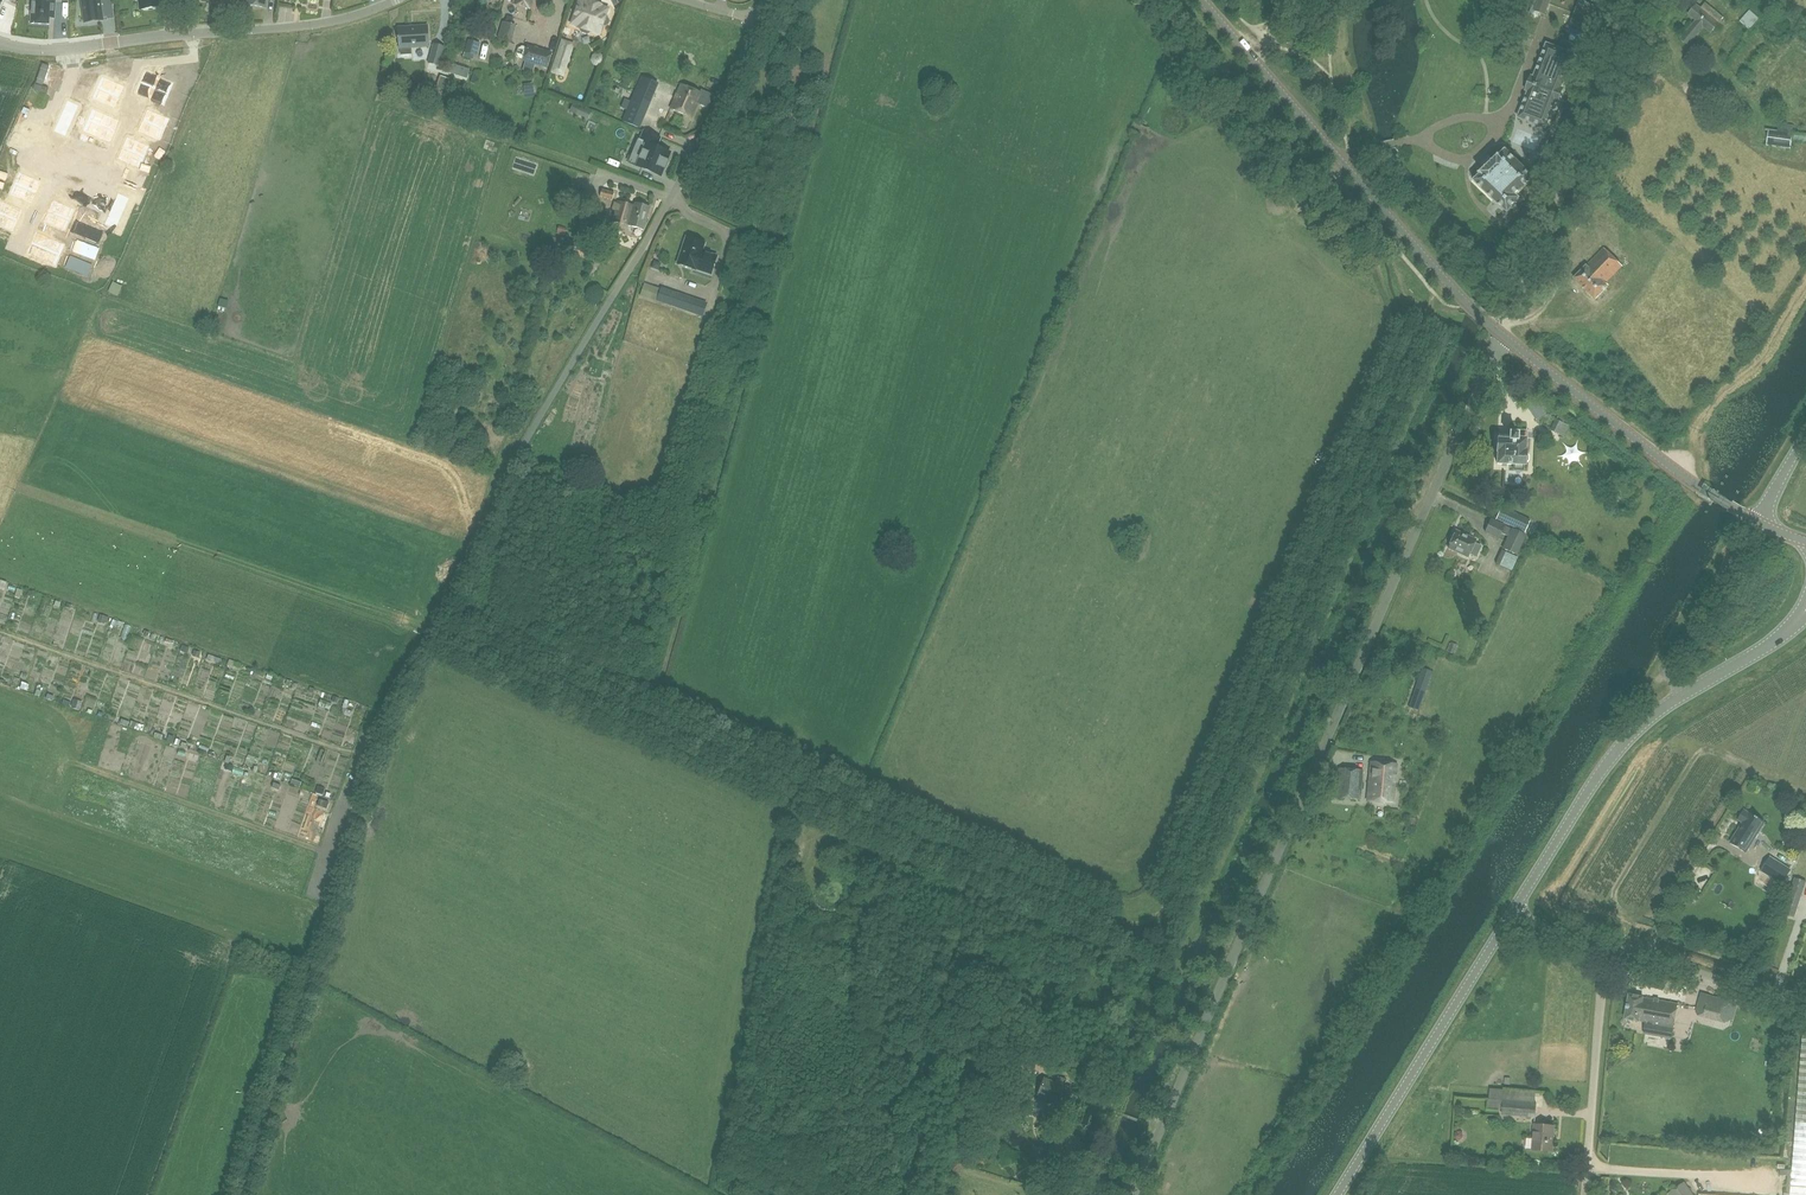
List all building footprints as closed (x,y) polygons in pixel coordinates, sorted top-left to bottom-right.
[(27,7),(31,7),(31,24),(52,25),(52,19),(57,19),(57,1),(66,1),(66,0),(27,0),(27,7)] [(84,22),(89,21),(89,22),(97,21),(97,20),(101,19),(101,20),(102,20),(101,13),(106,12),(105,6),(114,5),(114,0),(81,0),(84,22)] [(137,1),(140,1),(141,9),(161,7),(160,0),(136,0),(137,1)] [(512,3),(533,9),(536,0),(513,0),(512,3)] [(601,4),(590,0),(587,0),(587,2),(583,0),(580,0),(572,21),(579,24),(578,26),(579,26),(580,29),(581,31),(586,33),(588,32),(590,30),(591,31),(592,29),(599,31),(601,24),(604,25),(606,25),(608,23),(609,21),(608,19),(607,17),(604,16),(607,9),(600,6),(601,4)] [(1535,11),(1540,12),(1544,14),(1550,0),(1539,0),(1535,11)] [(1723,18),(1705,3),(1700,8),(1696,5),(1688,14),(1696,20),(1680,39),(1688,45),(1703,27),(1711,33),(1723,18)] [(1748,9),(1754,20),(1763,15),(1757,4),(1748,9)] [(1572,25),(1584,30),(1589,18),(1576,13),(1572,25)] [(505,22),(512,24),(514,18),(507,16),(505,22)] [(511,42),(516,25),(512,24),(505,22),(502,21),(497,38),(511,42)] [(399,48),(400,48),(401,55),(412,55),(411,47),(428,46),(427,26),(398,27),(399,48)] [(477,35),(473,50),(481,53),(485,37),(477,35)] [(562,41),(555,65),(565,69),(572,45),(562,41)] [(440,67),(446,47),(433,43),(427,63),(440,67)] [(1520,118),(1526,121),(1529,122),(1535,124),(1538,125),(1544,127),(1546,128),(1556,102),(1557,103),(1559,99),(1561,93),(1563,89),(1561,88),(1574,54),(1547,43),(1534,77),(1532,77),(1530,81),(1528,87),(1527,91),(1528,91),(1521,110),(1519,115),(1518,118),(1520,118)] [(547,68),(552,52),(527,45),(522,61),(547,68)] [(450,72),(467,77),(470,67),(453,62),(450,72)] [(167,83),(143,73),(140,82),(163,92),(167,83)] [(449,79),(434,74),(431,86),(446,90),(449,79)] [(634,93),(651,100),(658,84),(641,76),(634,93)] [(104,80),(100,89),(119,97),(122,88),(104,80)] [(700,92),(680,84),(670,108),(691,117),(697,103),(708,107),(713,95),(701,90),(700,92)] [(162,95),(138,85),(135,93),(159,104),(162,95)] [(99,91),(95,100),(114,108),(118,99),(99,91)] [(591,112),(572,104),(569,111),(588,119),(591,112)] [(639,128),(645,115),(628,107),(622,121),(639,128)] [(146,111),(142,120),(161,128),(165,119),(146,111)] [(118,122),(96,112),(93,121),(114,130),(118,122)] [(141,122),(137,131),(156,139),(160,130),(141,122)] [(113,133),(92,124),(88,133),(109,142),(113,133)] [(1766,146),(1790,149),(1792,134),(1768,131),(1766,146)] [(656,148),(659,139),(643,132),(640,142),(645,144),(637,165),(659,175),(662,167),(664,169),(668,161),(665,160),(668,153),(656,148)] [(126,138),(122,147),(141,155),(145,146),(126,138)] [(121,149),(117,158),(136,166),(140,157),(121,149)] [(1506,149),(1473,181),(1475,183),(1508,213),(1519,199),(1516,196),(1533,179),(1506,151),(1506,150),(1506,149)] [(22,174),(18,183),(37,191),(41,182),(22,174)] [(17,185),(14,194),(32,202),(36,193),(17,185)] [(614,192),(602,189),(600,197),(612,200),(614,192)] [(1592,216),(1600,201),(1590,196),(1582,210),(1592,216)] [(0,200),(0,211),(19,219),(23,210),(0,200)] [(53,200),(49,208),(67,216),(71,208),(53,200)] [(617,201),(617,202),(614,202),(612,210),(615,211),(612,221),(643,230),(650,207),(635,203),(634,206),(617,201)] [(48,211),(44,220),(63,228),(66,219),(48,211)] [(0,214),(0,224),(14,230),(18,221),(0,214)] [(60,242),(36,231),(32,240),(56,251),(60,242)] [(604,231),(601,241),(607,243),(610,232),(604,231)] [(686,236),(677,263),(710,274),(716,255),(702,250),(705,242),(686,236)] [(600,248),(574,240),(570,252),(596,260),(600,248)] [(55,253),(31,243),(27,252),(51,262),(55,253)] [(1605,283),(1622,266),(1604,248),(1574,278),(1595,299),(1608,286),(1605,283)] [(661,263),(654,261),(652,267),(659,270),(661,263)] [(707,303),(677,292),(661,287),(656,301),(672,306),(702,317),(707,303)] [(1551,431),(1565,437),(1570,426),(1555,419),(1551,431)] [(1525,440),(1525,431),(1510,431),(1509,439),(1498,439),(1497,464),(1524,465),(1525,440)] [(1502,507),(1496,519),(1524,532),(1530,520),(1502,507)] [(1485,533),(1499,539),(1505,526),(1491,519),(1485,533)] [(1516,556),(1526,536),(1513,530),(1503,549),(1516,556)] [(1468,557),(1469,555),(1477,558),(1481,546),(1474,543),(1475,540),(1455,531),(1448,549),(1468,557)] [(1418,710),(1432,671),(1422,668),(1409,707),(1418,710)] [(1371,762),(1367,799),(1393,802),(1396,765),(1371,762)] [(1360,800),(1363,770),(1338,768),(1335,797),(1360,800)] [(1805,819),(1805,800),(1797,802),(1800,820),(1805,819)] [(1744,823),(1736,835),(1731,843),(1746,852),(1764,822),(1745,810),(1739,820),(1744,823)] [(1782,884),(1791,869),(1770,856),(1761,871),(1777,881),(1771,891),(1775,893),(1781,884),(1782,884)] [(1795,917),(1802,894),(1791,890),(1783,914),(1795,917)] [(1733,1002),(1701,993),(1695,1013),(1727,1022),(1733,1002)] [(1625,1019),(1639,1021),(1646,1022),(1644,1034),(1671,1039),(1678,1004),(1641,997),(1629,995),(1625,1019)] [(1744,1022),(1755,1025),(1756,1020),(1745,1017),(1744,1022)] [(1802,1035),(1790,1194),(1805,1194),(1805,1035),(1802,1035)] [(1044,1078),(1037,1095),(1064,1105),(1070,1088),(1044,1078)] [(1502,1116),(1535,1118),(1536,1103),(1503,1101),(1502,1116)] [(1552,1151),(1554,1126),(1535,1125),(1533,1150),(1552,1151)] [(1062,1159),(1063,1136),(1050,1135),(1049,1158),(1062,1159)] [(1685,1186),(1674,1194),(1675,1194),(1692,1194),(1685,1186)]
